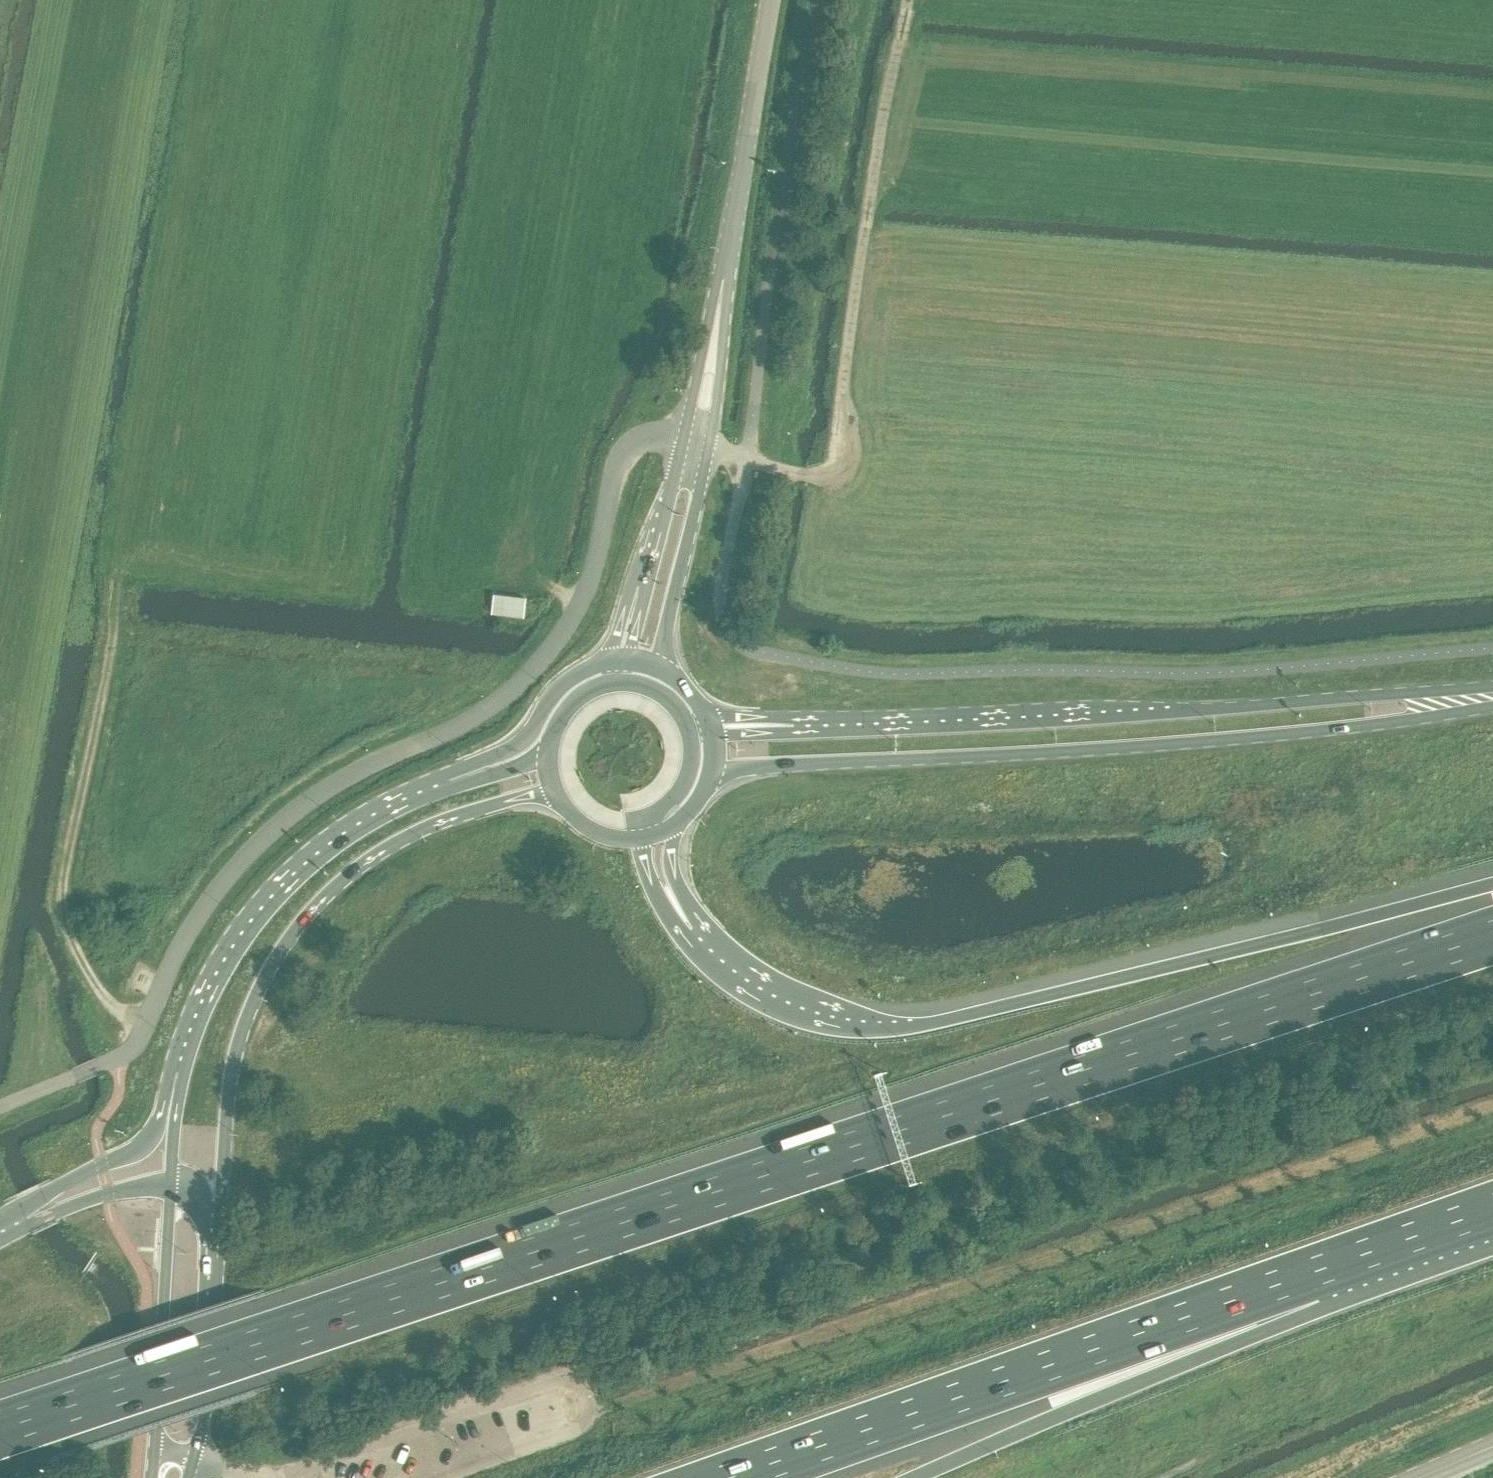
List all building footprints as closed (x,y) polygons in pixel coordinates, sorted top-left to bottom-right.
[(492,616),(524,619),(527,599),(494,596),(492,616)]
